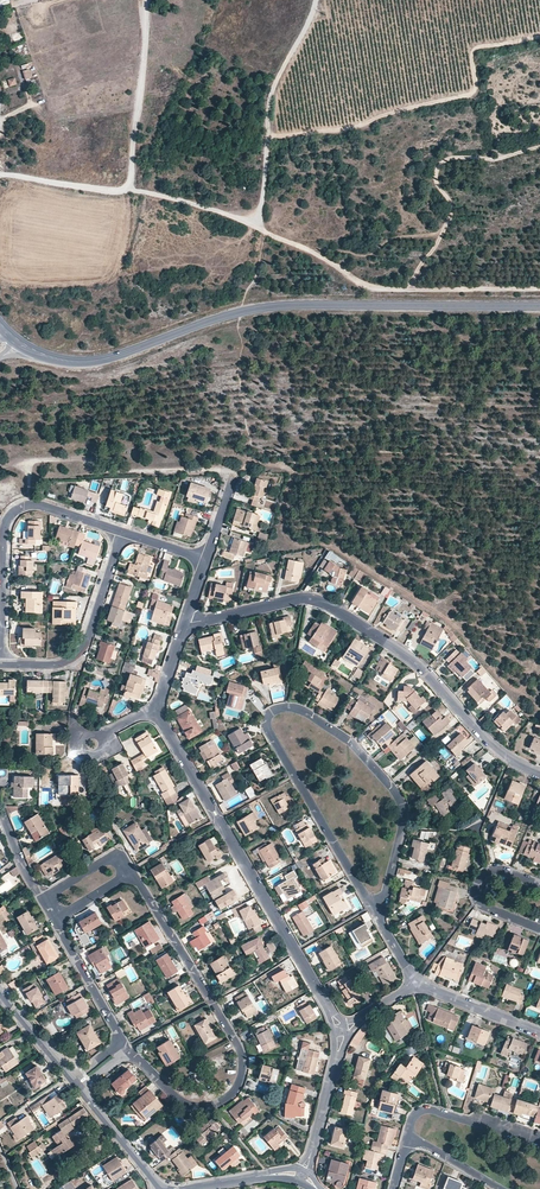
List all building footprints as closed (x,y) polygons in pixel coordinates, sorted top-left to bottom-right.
[(35,77),(33,69),(23,71),(25,80),(35,77)] [(8,79),(8,87),(16,86),(16,78),(8,79)] [(102,483),(101,488),(108,490),(110,485),(111,485),(113,479),(103,480),(102,483)] [(250,498),(248,505),(256,508),(260,498),(263,499),(269,483),(257,479),(252,493),(249,492),(247,497),(250,498)] [(71,485),(68,493),(72,495),(70,499),(85,504),(89,492),(71,485)] [(206,505),(208,498),(210,491),(191,485),(187,499),(197,502),(206,505)] [(111,509),(126,514),(129,508),(120,505),(124,496),(111,491),(105,506),(111,509)] [(172,494),(164,491),(162,498),(169,500),(172,494)] [(168,506),(169,500),(162,498),(161,497),(159,503),(168,506)] [(210,499),(208,498),(206,505),(197,502),(196,505),(207,508),(210,499)] [(138,517),(152,522),(152,521),(156,523),(155,527),(159,528),(163,515),(164,515),(168,506),(159,503),(157,502),(154,513),(141,508),(140,510),(138,517)] [(133,507),(131,515),(138,517),(140,510),(133,507)] [(125,518),(126,514),(111,509),(110,512),(125,518)] [(237,510),(233,521),(246,525),(245,529),(256,533),(261,518),(255,515),(255,514),(248,512),(248,513),(237,510)] [(177,534),(182,535),(192,538),(198,518),(189,515),(188,519),(182,517),(180,523),(177,534)] [(28,540),(23,539),(21,539),(20,546),(34,546),(34,541),(39,541),(40,522),(29,521),(28,540)] [(246,525),(233,521),(232,525),(245,529),(246,525)] [(181,539),(182,535),(177,534),(180,523),(177,522),(173,536),(181,539)] [(75,546),(80,534),(60,526),(56,538),(69,543),(67,547),(74,550),(75,546)] [(86,536),(80,534),(75,546),(81,549),(78,555),(90,559),(88,562),(95,565),(101,548),(83,541),(86,536)] [(224,552),(222,556),(233,560),(235,555),(244,558),(249,545),(234,539),(229,553),(224,552)] [(340,557),(330,550),(325,557),(329,559),(332,559),(337,562),(338,560),(340,557)] [(139,554),(136,564),(139,565),(138,568),(135,567),(134,567),(130,577),(146,583),(148,576),(145,575),(151,558),(139,554)] [(22,571),(18,571),(18,577),(33,577),(33,562),(28,562),(28,557),(21,556),(21,562),(22,562),(22,571)] [(167,573),(165,579),(173,582),(182,585),(185,574),(167,568),(169,562),(165,560),(161,571),(167,573)] [(297,583),(298,577),(301,562),(289,560),(284,579),(297,583)] [(329,573),(332,568),(335,570),(334,576),(332,577),(330,579),(330,582),(332,583),(342,586),(346,568),(339,566),(330,561),(324,569),(329,573)] [(86,576),(89,570),(79,566),(75,577),(70,574),(64,588),(70,590),(72,585),(84,590),(86,590),(91,578),(86,576)] [(363,572),(359,569),(357,573),(355,577),(359,579),(363,572)] [(247,587),(255,589),(256,587),(261,588),(261,591),(267,592),(270,582),(271,582),(272,576),(255,572),(254,575),(250,574),(247,587)] [(230,600),(233,588),(226,587),(212,584),(208,598),(213,599),(214,597),(230,600)] [(72,585),(70,590),(81,595),(84,590),(72,585)] [(114,602),(113,606),(125,610),(128,599),(132,589),(120,585),(117,593),(119,594),(117,603),(114,602)] [(352,602),(358,606),(360,603),(371,610),(377,600),(367,593),(369,589),(363,586),(352,602)] [(389,594),(391,590),(385,586),(382,590),(389,594)] [(42,613),(42,592),(21,592),(21,599),(26,599),(26,613),(42,613)] [(172,614),(174,607),(158,602),(160,596),(154,595),(149,611),(154,612),(151,622),(163,626),(168,613),(172,614)] [(125,610),(129,611),(133,600),(128,599),(125,610)] [(71,609),(75,609),(76,609),(76,602),(53,603),(53,627),(60,627),(60,621),(71,621),(71,609)] [(360,603),(358,606),(369,613),(371,610),(360,603)] [(125,610),(113,606),(108,620),(112,622),(119,624),(120,624),(125,610)] [(75,626),(75,609),(71,609),(71,621),(60,621),(60,627),(75,626)] [(382,621),(386,624),(392,628),(396,630),(397,629),(401,631),(408,620),(404,618),(403,620),(389,611),(386,615),(385,617),(382,621)] [(284,621),(275,623),(269,625),(272,637),(292,632),(291,627),(292,627),(290,618),(283,619),(284,621)] [(411,632),(416,623),(411,621),(406,630),(411,632)] [(431,623),(427,621),(423,628),(427,630),(420,643),(432,650),(442,632),(430,625),(431,623)] [(329,629),(337,634),(338,633),(322,622),(321,624),(325,627),(325,629),(329,631),(329,629)] [(325,652),(337,634),(329,629),(329,631),(325,629),(325,627),(321,624),(320,625),(316,623),(310,632),(310,636),(313,637),(310,643),(325,652)] [(447,626),(446,624),(442,629),(446,634),(450,629),(447,626)] [(244,634),(248,648),(254,647),(255,652),(264,650),(262,644),(259,645),(255,628),(247,630),(248,633),(244,634)] [(450,629),(446,634),(453,642),(458,638),(450,629)] [(19,648),(37,648),(42,648),(42,634),(36,634),(36,630),(22,630),(22,638),(18,638),(19,648)] [(221,641),(223,640),(221,633),(213,635),(213,636),(198,640),(201,652),(214,649),(216,657),(224,655),(222,643),(221,641)] [(154,660),(156,653),(160,641),(153,638),(151,642),(148,641),(143,657),(154,660)] [(360,643),(354,639),(343,657),(358,666),(368,649),(359,644),(360,643)] [(109,664),(115,647),(101,641),(99,647),(101,648),(96,660),(109,664)] [(455,671),(466,683),(475,675),(465,664),(469,660),(462,653),(461,654),(457,650),(446,660),(450,664),(449,665),(455,671)] [(380,667),(378,671),(382,674),(381,675),(390,681),(398,668),(392,664),(389,663),(390,661),(382,656),(377,665),(380,667)] [(309,686),(319,693),(319,692),(325,682),(321,679),(324,674),(304,661),(301,667),(306,671),(303,677),(311,683),(309,686)] [(197,665),(195,671),(210,676),(211,670),(197,665)] [(453,674),(455,671),(449,665),(447,667),(453,674)] [(160,672),(149,668),(146,675),(157,679),(160,672)] [(282,682),(280,669),(275,671),(274,668),(260,671),(263,684),(269,683),(271,682),(272,684),(282,682)] [(353,675),(361,680),(365,673),(357,668),(353,675)] [(489,675),(482,668),(477,672),(484,679),(489,675)] [(188,676),(186,676),(185,679),(183,678),(183,681),(182,682),(182,685),(181,687),(184,689),(183,691),(196,695),(198,689),(195,688),(194,686),(192,683),(191,683),(190,680),(192,677),(198,680),(198,681),(203,681),(202,684),(206,683),(207,685),(212,684),(214,677),(210,676),(195,671),(193,671),(192,674),(189,673),(188,676)] [(225,675),(215,671),(213,676),(223,680),(225,675)] [(125,696),(130,697),(132,695),(138,697),(145,678),(132,674),(127,686),(129,687),(128,690),(126,690),(125,693),(125,696)] [(132,695),(130,697),(140,700),(147,679),(145,678),(138,697),(132,695)] [(8,680),(8,684),(3,684),(0,684),(0,697),(14,697),(14,681),(8,680)] [(28,680),(28,691),(43,691),(49,691),(49,680),(28,680)] [(67,680),(49,680),(49,691),(49,694),(54,694),(54,704),(64,704),(64,698),(64,693),(67,693),(67,680)] [(484,698),(486,701),(487,700),(490,703),(497,696),(492,691),(490,693),(478,680),(468,689),(469,691),(468,693),(478,704),(479,702),(484,698)] [(241,696),(244,686),(230,682),(227,692),(230,693),(227,705),(239,709),(243,697),(241,696)] [(283,687),(282,682),(272,684),(273,690),(283,687)] [(249,688),(244,686),(241,696),(243,697),(239,709),(242,710),(249,688)] [(405,700),(414,710),(425,700),(422,696),(420,698),(410,686),(404,686),(403,691),(398,690),(396,698),(405,700)] [(105,696),(108,697),(110,690),(106,688),(105,690),(104,691),(101,690),(101,691),(99,690),(98,692),(89,690),(88,694),(83,693),(80,702),(85,703),(86,701),(102,706),(103,703),(105,696)] [(319,693),(315,699),(319,702),(319,701),(326,705),(326,706),(332,710),(339,699),(333,695),(332,696),(324,691),(323,694),(319,692),(319,693)] [(415,712),(414,710),(405,700),(396,698),(396,702),(399,705),(401,703),(412,715),(415,712)] [(373,710),(363,703),(362,705),(356,702),(353,700),(347,709),(350,711),(349,714),(358,721),(361,720),(364,717),(367,718),(373,710)] [(178,717),(189,710),(186,704),(175,711),(178,717)] [(201,731),(189,710),(178,717),(177,717),(179,722),(181,721),(187,731),(185,732),(189,739),(201,731)] [(506,714),(503,711),(493,721),(503,732),(513,722),(516,725),(520,720),(516,715),(515,716),(509,710),(506,714)] [(438,718),(440,716),(435,711),(422,723),(433,735),(450,720),(445,716),(442,719),(440,720),(438,718)] [(401,721),(398,723),(405,732),(408,729),(401,721)] [(389,746),(393,742),(390,738),(396,733),(387,723),(383,726),(372,736),(378,743),(384,750),(389,746)] [(375,745),(378,743),(372,736),(383,726),(381,724),(368,736),(375,745)] [(253,745),(250,740),(248,741),(244,734),(240,729),(228,735),(238,754),(253,745)] [(248,741),(250,740),(252,739),(248,732),(244,734),(248,741)] [(157,751),(146,733),(135,739),(146,758),(157,751)] [(42,753),(42,755),(53,755),(53,748),(50,748),(50,735),(37,734),(37,753),(42,753)] [(448,746),(454,754),(459,750),(468,741),(461,734),(448,746)] [(206,736),(201,739),(204,744),(199,746),(201,751),(200,752),(207,763),(208,762),(211,768),(218,765),(217,763),(222,759),(211,739),(209,741),(206,736)] [(393,742),(389,746),(396,754),(398,752),(403,758),(407,755),(415,748),(414,748),(420,743),(414,736),(408,741),(405,738),(400,743),(397,739),(393,742)] [(534,738),(530,749),(538,753),(537,754),(539,755),(539,741),(534,738)] [(137,756),(130,760),(135,768),(141,764),(144,762),(142,758),(139,760),(137,756)] [(271,774),(261,758),(250,765),(259,781),(271,774)] [(236,761),(231,764),(234,771),(240,768),(236,761)] [(416,777),(424,785),(430,780),(433,782),(439,777),(426,761),(410,775),(413,779),(416,777)] [(128,775),(122,763),(112,769),(118,780),(115,782),(119,788),(123,786),(129,795),(132,793),(128,784),(130,783),(126,776),(128,775)] [(469,774),(477,784),(486,777),(481,772),(478,768),(474,763),(466,770),(469,774)] [(165,799),(175,793),(172,788),(174,787),(162,767),(152,772),(164,793),(162,794),(165,799)] [(34,774),(16,772),(15,782),(14,787),(17,787),(16,793),(27,793),(28,784),(33,784),(34,774)] [(225,801),(237,794),(228,779),(230,777),(228,773),(221,777),(223,781),(216,785),(225,801)] [(474,787),(477,784),(469,774),(466,776),(474,787)] [(65,791),(65,794),(78,795),(78,776),(59,775),(59,791),(65,791)] [(421,788),(424,785),(416,777),(413,779),(421,788)] [(518,805),(526,787),(521,784),(520,786),(512,783),(505,799),(518,805)] [(218,801),(220,800),(217,794),(219,793),(215,786),(211,788),(218,801)] [(440,801),(437,804),(445,815),(450,812),(447,807),(449,806),(451,806),(453,806),(456,810),(461,807),(452,793),(454,792),(450,788),(442,794),(445,798),(440,801)] [(179,799),(175,793),(165,799),(168,805),(179,799)] [(286,797),(284,793),(277,797),(276,796),(270,799),(273,805),(274,804),(280,814),(290,808),(285,798),(286,797)] [(182,796),(176,803),(181,808),(177,811),(180,817),(184,815),(189,824),(200,818),(194,806),(192,807),(190,803),(192,802),(189,799),(186,800),(182,796)] [(435,805),(437,804),(440,801),(436,796),(427,801),(431,808),(435,805)] [(445,815),(437,804),(435,805),(443,816),(445,815)] [(17,811),(16,807),(3,807),(7,816),(17,811)] [(36,832),(40,840),(49,835),(38,815),(24,823),(31,835),(36,832)] [(244,830),(243,831),(246,836),(258,829),(250,815),(239,821),(244,830)] [(294,825),(297,830),(305,826),(302,821),(294,825)] [(137,822),(126,829),(132,839),(129,841),(136,851),(149,843),(137,822)] [(509,831),(510,829),(511,828),(498,823),(496,827),(509,831)] [(87,834),(89,837),(101,830),(103,833),(105,832),(101,825),(87,834)] [(318,842),(310,830),(309,831),(305,825),(305,826),(297,830),(296,831),(304,843),(306,842),(309,846),(313,844),(314,845),(318,842)] [(500,841),(511,846),(517,832),(510,829),(509,831),(496,827),(493,836),(496,838),(501,840),(500,841)] [(132,839),(126,829),(123,831),(129,841),(132,839)] [(101,830),(89,837),(82,841),(89,852),(94,848),(93,846),(92,844),(96,841),(97,843),(99,846),(107,840),(103,833),(101,830)] [(36,843),(40,840),(36,832),(31,835),(36,843)] [(420,832),(420,840),(431,841),(431,832),(420,832)] [(510,849),(511,846),(500,841),(501,840),(496,838),(495,842),(510,849)] [(211,839),(200,845),(209,862),(217,857),(218,858),(220,858),(222,858),(223,856),(223,854),(221,852),(219,852),(215,845),(211,839)] [(415,847),(414,851),(412,858),(423,861),(428,843),(414,839),(412,847),(415,847)] [(535,859),(534,861),(539,863),(539,845),(535,843),(534,845),(529,843),(524,854),(528,856),(530,854),(535,856),(535,859)] [(259,851),(266,861),(270,869),(279,864),(281,862),(279,859),(277,860),(276,859),(279,857),(271,844),(259,851)] [(463,870),(468,854),(469,848),(458,845),(452,866),(463,870)] [(27,846),(22,849),(25,858),(30,855),(31,854),(27,846)] [(264,863),(266,861),(259,851),(257,852),(264,863)] [(59,854),(39,866),(45,875),(50,872),(51,875),(66,867),(59,854)] [(33,861),(30,855),(25,858),(29,864),(33,861)] [(326,862),(324,859),(313,865),(323,882),(336,874),(329,861),(326,862)] [(173,882),(162,864),(150,872),(155,880),(157,879),(162,889),(173,882)] [(410,880),(412,872),(399,869),(397,876),(410,880)] [(298,878),(294,872),(285,877),(288,881),(279,886),(284,894),(288,900),(302,892),(294,880),(298,878)] [(196,883),(199,889),(206,885),(215,901),(216,900),(222,909),(240,899),(234,889),(225,895),(222,890),(225,888),(221,881),(225,879),(227,877),(225,873),(212,881),(208,876),(196,883)] [(451,909),(458,887),(449,885),(450,883),(440,879),(437,887),(438,887),(434,902),(436,903),(435,908),(444,910),(445,907),(448,908),(451,909)] [(401,897),(410,900),(410,898),(417,900),(417,902),(421,903),(423,898),(425,898),(426,891),(414,887),(415,882),(406,880),(401,897)] [(279,886),(275,889),(280,896),(284,894),(279,886)] [(348,907),(344,900),(342,902),(339,896),(341,895),(343,894),(340,889),(333,893),(332,892),(322,898),(333,916),(348,907)] [(194,907),(186,894),(173,902),(175,905),(171,908),(174,913),(178,911),(179,910),(185,919),(194,914),(191,909),(194,907)] [(302,912),(293,918),(304,937),(314,931),(306,918),(313,914),(307,904),(310,902),(308,899),(298,905),(302,912)] [(107,909),(116,922),(124,917),(122,914),(127,911),(122,902),(112,907),(111,906),(107,909)] [(247,907),(245,903),(232,909),(236,917),(239,916),(242,914),(243,917),(245,920),(246,920),(250,928),(255,926),(259,924),(252,910),(250,905),(247,907)] [(0,909),(0,923),(1,924),(10,917),(2,907),(0,909)] [(211,908),(203,913),(206,918),(214,913),(211,908)] [(254,909),(252,910),(259,924),(261,923),(254,909)] [(16,917),(26,933),(37,926),(27,911),(16,917)] [(362,915),(366,921),(371,918),(367,912),(362,915)] [(79,924),(76,926),(75,929),(77,933),(78,935),(85,947),(92,943),(87,933),(102,925),(96,914),(81,922),(83,926),(80,927),(79,924)] [(416,932),(422,943),(432,936),(423,921),(425,920),(422,915),(408,923),(411,928),(412,927),(415,933),(416,932)] [(493,938),(498,927),(489,923),(488,925),(486,924),(472,919),(468,928),(473,930),(477,931),(475,934),(483,937),(484,934),(493,938)] [(362,946),(362,947),(374,941),(372,937),(367,928),(369,927),(366,921),(352,930),(355,934),(362,946)] [(148,922),(137,928),(149,946),(159,939),(155,933),(153,934),(151,930),(153,929),(148,922)] [(202,925),(195,929),(198,934),(196,935),(191,938),(197,948),(213,939),(208,930),(206,931),(202,925)] [(418,944),(422,943),(416,932),(415,933),(412,927),(411,928),(410,929),(418,944)] [(149,946),(137,928),(135,930),(146,948),(149,946)] [(362,946),(355,934),(351,936),(357,948),(362,946)] [(41,935),(31,940),(27,943),(29,946),(33,944),(41,957),(52,951),(42,937),(41,935)] [(515,949),(513,953),(521,957),(528,940),(514,935),(509,947),(515,949)] [(45,936),(42,937),(52,951),(53,950),(45,936)] [(261,942),(259,938),(241,946),(247,956),(255,951),(260,958),(258,960),(260,964),(270,958),(268,954),(271,952),(273,955),(278,952),(272,942),(267,945),(269,948),(265,950),(263,947),(262,948),(260,945),(262,944),(262,943),(262,942),(261,942)] [(452,952),(456,942),(449,939),(445,949),(452,952)] [(101,948),(105,956),(110,953),(105,945),(101,948)] [(338,964),(341,963),(331,946),(321,953),(325,960),(328,965),(329,964),(332,970),(339,967),(338,964)] [(87,955),(94,967),(97,965),(101,973),(111,966),(108,961),(110,960),(106,955),(105,956),(101,948),(87,955)] [(174,966),(168,954),(156,961),(166,978),(175,973),(172,968),(174,966)] [(397,981),(383,956),(367,965),(371,972),(376,970),(386,988),(397,981)] [(234,975),(223,957),(210,965),(222,982),(234,975)] [(457,979),(459,972),(462,964),(457,962),(455,966),(453,965),(454,961),(445,958),(438,964),(437,967),(435,973),(444,978),(446,975),(457,979)] [(328,965),(325,960),(323,962),(330,972),(332,970),(329,964),(328,965)] [(482,982),(489,986),(493,976),(488,974),(486,978),(483,976),(486,967),(475,963),(468,980),(473,982),(474,980),(476,980),(475,983),(480,985),(482,982)] [(69,986),(65,978),(62,979),(59,975),(62,973),(61,970),(47,978),(50,983),(53,982),(59,992),(69,986)] [(288,992),(293,989),(292,987),(295,985),(291,977),(289,973),(288,974),(286,971),(285,970),(273,976),(277,982),(281,980),(288,992)] [(292,987),(293,989),(300,985),(294,975),(291,977),(295,985),(292,987)] [(168,984),(178,979),(176,976),(166,981),(168,984)] [(118,978),(105,985),(111,997),(109,998),(113,1006),(128,998),(118,978)] [(348,982),(345,978),(337,983),(339,987),(347,1002),(345,1004),(346,1005),(348,1006),(358,1000),(357,998),(357,997),(348,982)] [(13,991),(18,987),(14,981),(8,985),(13,991)] [(56,994),(59,992),(53,982),(50,983),(56,994)] [(31,983),(22,988),(25,993),(26,992),(31,1000),(32,999),(36,1006),(44,1001),(40,994),(41,993),(36,985),(34,987),(31,983)] [(521,990),(507,984),(502,996),(517,1001),(517,1003),(521,1005),(524,996),(520,994),(521,990)] [(179,987),(168,994),(179,1012),(192,1004),(187,995),(185,996),(179,987)] [(75,989),(67,994),(69,998),(66,1000),(68,1004),(71,1002),(77,1011),(74,1013),(77,1018),(90,1010),(88,1006),(86,1006),(83,1001),(84,1000),(79,992),(77,993),(75,989)] [(154,1003),(149,993),(143,996),(147,1003),(151,1001),(152,1004),(154,1003)] [(235,998),(242,1011),(244,1010),(248,1017),(254,1014),(253,1012),(257,1010),(248,995),(246,997),(243,993),(235,998)] [(309,1005),(306,1001),(299,1005),(298,1006),(308,1023),(318,1017),(317,1016),(310,1004),(309,1005)] [(73,1014),(74,1013),(77,1011),(71,1002),(68,1004),(67,1005),(73,1014)] [(448,1024),(455,1026),(459,1016),(433,1006),(431,1011),(428,1019),(447,1027),(448,1024)] [(34,1014),(39,1021),(46,1016),(41,1010),(34,1014)] [(127,1016),(134,1027),(137,1025),(139,1028),(141,1031),(155,1022),(148,1011),(143,1015),(140,1010),(136,1013),(135,1011),(127,1016)] [(400,1012),(396,1014),(397,1016),(385,1024),(396,1041),(408,1034),(402,1023),(405,1021),(405,1020),(400,1012)] [(397,1016),(396,1014),(382,1023),(394,1043),(396,1041),(385,1024),(397,1016)] [(210,1027),(206,1019),(194,1027),(205,1044),(215,1038),(209,1028),(210,1027)] [(406,1019),(405,1020),(405,1021),(402,1023),(408,1034),(413,1031),(406,1019)] [(77,1031),(89,1049),(101,1041),(90,1023),(77,1031)] [(360,1025),(351,1047),(358,1050),(367,1028),(360,1025)] [(484,1044),(489,1031),(472,1025),(468,1037),(484,1044)] [(265,1051),(277,1045),(268,1029),(265,1031),(263,1027),(255,1031),(265,1051)] [(512,1040),(507,1038),(501,1054),(508,1056),(510,1051),(509,1050),(510,1049),(523,1054),(527,1044),(513,1038),(512,1040)] [(169,1065),(175,1062),(180,1059),(169,1041),(157,1048),(160,1053),(161,1054),(162,1054),(169,1065)] [(451,1051),(459,1054),(461,1048),(453,1046),(452,1047),(451,1051)] [(8,1047),(0,1052),(0,1065),(5,1073),(19,1064),(8,1047)] [(309,1049),(302,1047),(297,1067),(304,1069),(303,1071),(315,1074),(320,1052),(309,1049)] [(176,1063),(175,1062),(169,1065),(162,1054),(161,1054),(160,1053),(158,1053),(167,1069),(176,1063)] [(364,1085),(370,1059),(359,1056),(357,1056),(355,1066),(356,1067),(354,1076),(352,1083),(364,1085)] [(413,1077),(415,1078),(424,1066),(414,1058),(405,1068),(400,1065),(390,1078),(396,1082),(400,1076),(409,1083),(412,1079),(413,1077)] [(447,1075),(450,1076),(454,1077),(453,1079),(463,1082),(465,1076),(463,1075),(464,1070),(460,1068),(460,1067),(446,1063),(445,1068),(449,1069),(447,1075)] [(277,1082),(281,1069),(265,1065),(262,1078),(277,1082)] [(47,1081),(38,1066),(25,1074),(35,1089),(47,1081)] [(137,1079),(128,1069),(112,1083),(121,1093),(124,1094),(126,1093),(126,1090),(125,1088),(137,1079)] [(4,1076),(0,1078),(0,1084),(3,1089),(9,1084),(4,1076)] [(401,1078),(398,1081),(404,1086),(407,1083),(401,1078)] [(303,1108),(306,1108),(307,1106),(307,1104),(307,1103),(305,1101),(302,1101),(305,1088),(292,1084),(287,1102),(285,1102),(285,1117),(293,1117),(293,1116),(295,1116),(302,1116),(303,1108)] [(500,1106),(502,1096),(495,1094),(496,1090),(479,1085),(476,1098),(493,1103),(492,1106),(496,1108),(497,1106),(500,1106)] [(148,1112),(151,1114),(162,1105),(155,1096),(150,1100),(149,1098),(153,1094),(150,1089),(134,1103),(144,1115),(148,1112)] [(345,1094),(343,1102),(345,1103),(345,1106),(343,1105),(341,1112),(351,1115),(358,1093),(344,1089),(343,1093),(345,1094)] [(47,1093),(28,1106),(31,1110),(41,1104),(45,1110),(49,1107),(53,1113),(66,1104),(57,1091),(49,1096),(47,1093)] [(393,1115),(398,1096),(383,1092),(378,1111),(393,1115)] [(505,1097),(502,1096),(500,1106),(503,1107),(502,1110),(507,1111),(507,1113),(513,1114),(513,1112),(515,1106),(510,1104),(512,1099),(505,1097)] [(513,1112),(519,1114),(520,1111),(535,1116),(538,1108),(539,1106),(517,1098),(515,1106),(513,1112)] [(249,1099),(245,1102),(241,1106),(241,1108),(232,1115),(240,1124),(253,1112),(256,1114),(259,1111),(249,1099)] [(241,1106),(245,1102),(244,1101),(230,1112),(232,1115),(241,1108),(241,1106)] [(144,1120),(151,1114),(148,1112),(144,1115),(134,1103),(132,1105),(144,1120)] [(57,1145),(52,1149),(57,1157),(74,1146),(67,1135),(63,1137),(61,1135),(71,1128),(90,1116),(85,1108),(60,1124),(63,1128),(51,1136),(57,1145)] [(518,1116),(534,1121),(535,1116),(520,1111),(519,1114),(518,1116)] [(16,1129),(20,1136),(33,1128),(24,1114),(17,1119),(15,1116),(4,1122),(11,1133),(16,1129)] [(205,1137),(206,1139),(221,1127),(216,1121),(213,1123),(209,1120),(205,1124),(203,1121),(199,1124),(200,1126),(198,1128),(192,1132),(199,1141),(205,1137)] [(376,1146),(386,1149),(387,1144),(389,1137),(392,1138),(394,1128),(381,1125),(376,1146)] [(277,1142),(286,1135),(280,1127),(276,1130),(275,1128),(264,1137),(275,1150),(281,1145),(279,1144),(277,1142)] [(343,1147),(347,1129),(335,1127),(330,1143),(343,1147)] [(72,1131),(71,1128),(61,1135),(63,1137),(67,1135),(72,1131)] [(15,1139),(20,1136),(16,1129),(11,1133),(15,1139)] [(225,1131),(221,1134),(226,1139),(230,1136),(225,1131)] [(157,1154),(162,1161),(170,1155),(171,1153),(168,1149),(162,1142),(166,1139),(162,1134),(150,1145),(152,1148),(150,1149),(149,1152),(151,1154),(152,1155),(155,1155),(157,1154)] [(287,1137),(286,1135),(277,1142),(279,1144),(287,1137)] [(216,1160),(223,1169),(230,1163),(238,1157),(241,1154),(234,1145),(227,1151),(216,1160)] [(383,1159),(386,1149),(376,1146),(375,1146),(374,1151),(365,1149),(363,1158),(367,1160),(366,1166),(376,1169),(379,1158),(383,1159)] [(171,1153),(170,1155),(179,1167),(181,1169),(179,1170),(183,1175),(194,1166),(188,1158),(179,1147),(176,1149),(171,1153)] [(218,1151),(222,1155),(227,1151),(223,1147),(218,1151)] [(57,1157),(52,1149),(49,1151),(54,1159),(57,1157)] [(191,1156),(188,1158),(194,1166),(197,1163),(191,1156)] [(104,1176),(108,1183),(126,1172),(117,1157),(103,1165),(108,1173),(104,1176)] [(238,1157),(230,1163),(233,1167),(241,1161),(238,1157)] [(343,1183),(348,1164),(331,1160),(326,1178),(336,1181),(335,1183),(335,1185),(337,1187),(339,1187),(341,1185),(342,1182),(343,1183)] [(414,1179),(421,1182),(419,1186),(426,1188),(428,1188),(430,1185),(428,1184),(433,1171),(418,1165),(416,1170),(417,1171),(414,1179)] [(463,1183),(448,1177),(444,1188),(445,1188),(465,1188),(466,1188),(462,1187),(463,1183)] [(372,1187),(374,1187),(376,1182),(359,1178),(357,1188),(372,1188),(372,1187)] [(131,1179),(116,1188),(137,1188),(131,1179)]
